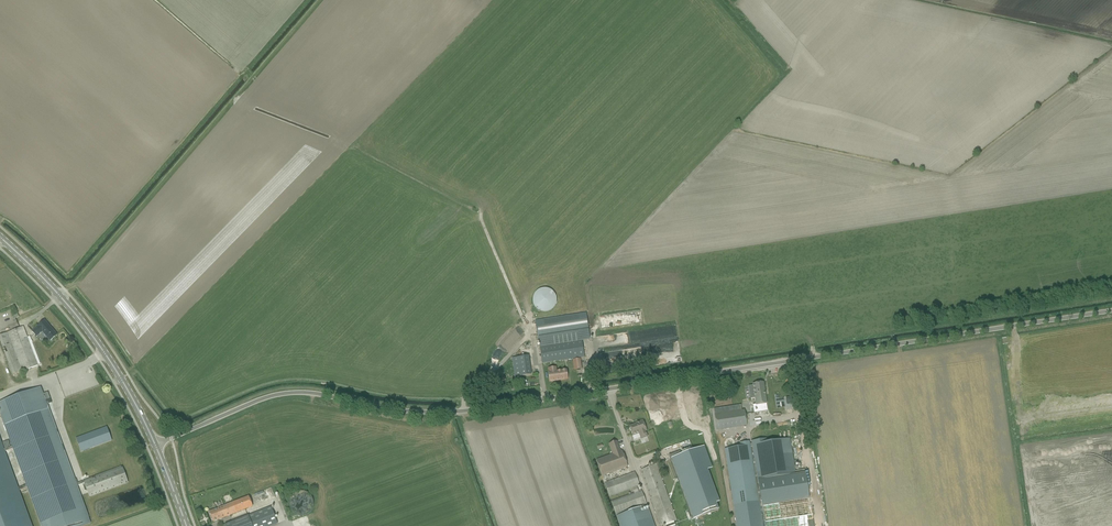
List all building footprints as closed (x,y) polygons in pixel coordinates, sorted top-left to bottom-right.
[(534,311),(553,312),(554,290),(535,289),(534,311)] [(590,340),(586,314),(535,321),(541,358),(542,364),(553,362),(554,367),(555,367),(556,372),(565,371),(564,367),(562,367),(561,361),(572,359),(573,365),(572,359),(579,358),(580,364),(585,363),(584,357),(582,341),(590,340)] [(43,332),(48,338),(50,341),(57,335),(44,320),(31,331),(36,337),(43,332)] [(27,338),(26,333),(24,327),(0,336),(0,341),(9,337),(18,361),(9,364),(13,375),(19,373),(38,366),(27,338)] [(514,377),(530,375),(528,355),(512,357),(514,377)] [(579,358),(572,359),(573,365),(574,371),(577,371),(581,370),(580,364),(579,358)] [(548,373),(550,382),(556,381),(558,380),(559,381),(567,379),(566,371),(565,371),(556,372),(555,367),(554,367),(548,369),(549,373),(548,373)] [(768,411),(766,400),(764,388),(763,383),(753,384),(753,385),(748,386),(750,399),(755,398),(757,412),(768,411)] [(81,496),(47,405),(47,403),(46,400),(44,394),(41,388),(41,387),(40,388),(32,390),(0,402),(0,413),(3,420),(12,447),(11,447),(9,441),(3,443),(5,449),(4,450),(0,439),(0,525),(32,525),(19,491),(27,488),(41,525),(82,525),(90,523),(81,496)] [(717,430),(747,426),(745,410),(714,415),(717,430)] [(646,431),(645,426),(643,421),(635,424),(636,425),(629,427),(633,436),(639,433),(641,439),(647,437),(645,431),(646,431)] [(81,437),(76,439),(81,453),(112,441),(107,428),(107,427),(81,437)] [(724,449),(736,525),(762,525),(758,501),(776,498),(778,505),(779,505),(781,520),(809,515),(807,500),(782,504),(781,497),(806,493),(802,471),(756,478),(756,473),(793,467),(789,439),(766,443),(766,438),(751,440),(751,443),(749,443),(749,441),(739,442),(740,447),(724,449)] [(602,477),(628,467),(622,451),(620,451),(617,441),(609,444),(612,455),(596,461),(602,477)] [(712,467),(704,447),(681,455),(680,451),(668,455),(692,520),(718,510),(716,502),(719,501),(707,469),(712,467)] [(660,525),(662,525),(664,525),(665,525),(674,525),(673,522),(677,521),(658,470),(660,469),(657,461),(652,463),(653,466),(640,470),(660,525)] [(93,478),(83,481),(84,483),(88,493),(90,498),(128,483),(123,470),(122,467),(93,478)] [(634,493),(611,502),(616,516),(645,506),(647,505),(641,491),(641,490),(638,491),(637,487),(640,486),(634,472),(604,483),(609,497),(632,489),(634,493)] [(249,497),(214,511),(209,513),(213,522),(218,520),(253,506),(249,497)] [(271,507),(223,525),(272,525),(277,524),(271,507)] [(647,510),(641,512),(639,508),(616,516),(620,525),(654,525),(648,509),(647,510)]
